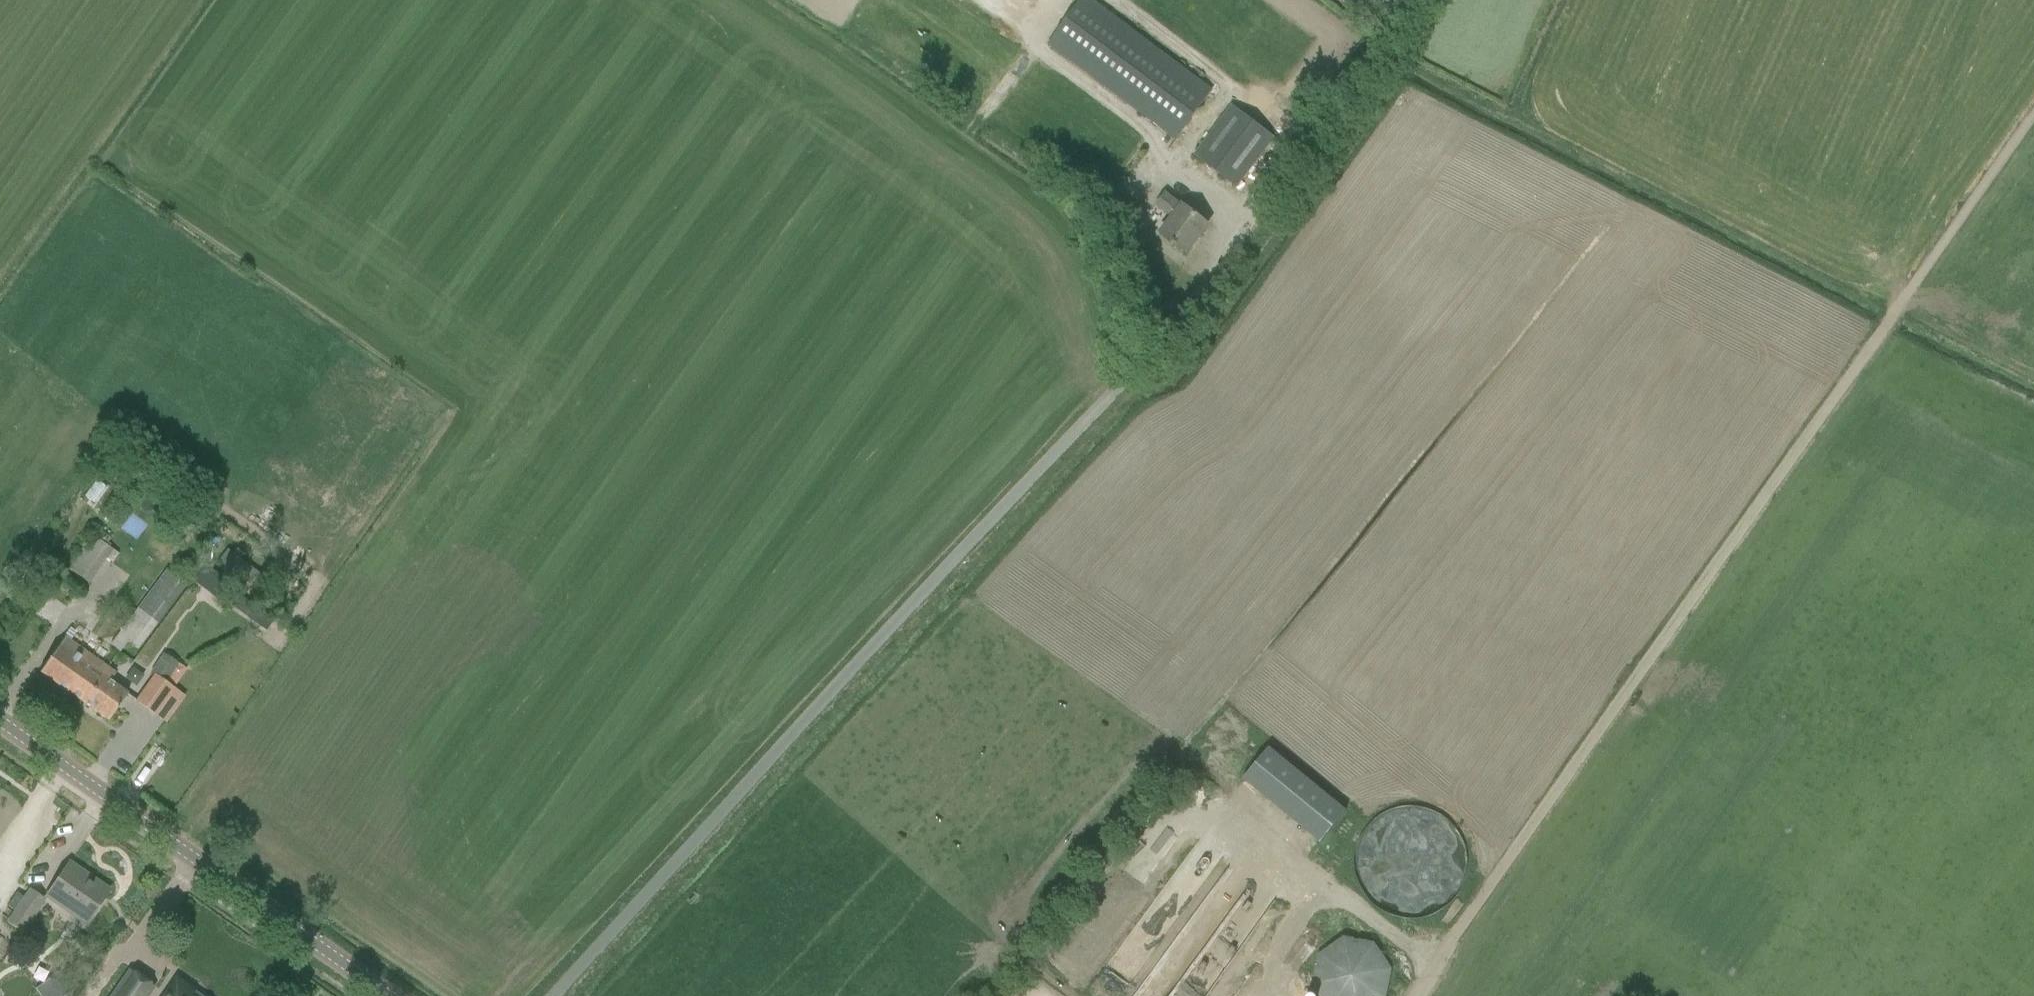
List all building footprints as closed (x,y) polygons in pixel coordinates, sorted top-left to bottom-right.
[(1175,141),(1210,93),(1083,0),(1080,0),(1046,47),(1175,141)] [(1194,156),(1220,175),(1236,187),(1274,137),(1232,106),(1194,156)] [(1172,218),(1160,233),(1186,253),(1207,226),(1180,205),(1180,206),(1164,194),(1155,206),(1172,218)] [(67,568),(88,583),(112,550),(90,536),(67,568)] [(227,549),(218,560),(233,572),(242,561),(227,549)] [(205,569),(194,584),(212,597),(223,582),(205,569)] [(110,644),(120,652),(127,642),(137,650),(186,585),(167,572),(128,624),(127,622),(110,644)] [(40,673),(83,704),(108,722),(127,695),(110,682),(115,674),(65,639),(51,657),(40,673)] [(173,689),(165,684),(177,664),(162,653),(150,672),(155,676),(136,702),(155,715),(173,689)] [(1452,881),(1467,879),(1461,838),(1449,840),(1445,815),(1426,818),(1427,824),(1406,828),(1408,846),(1396,848),(1402,890),(1409,889),(1410,901),(1454,895),(1452,881)] [(46,897),(86,924),(108,891),(69,864),(46,897)] [(6,922),(22,933),(45,900),(28,889),(23,897),(14,910),(6,922)] [(16,893),(7,906),(14,910),(23,897),(16,893)] [(1318,995),(1385,995),(1390,969),(1373,943),(1343,937),(1316,955),(1311,985),(1318,995)] [(37,963),(28,974),(38,982),(47,971),(37,963)] [(48,980),(59,995),(61,995),(69,990),(57,974),(48,980)] [(165,995),(198,995),(176,980),(165,995)] [(111,995),(134,995),(118,985),(111,995)]
